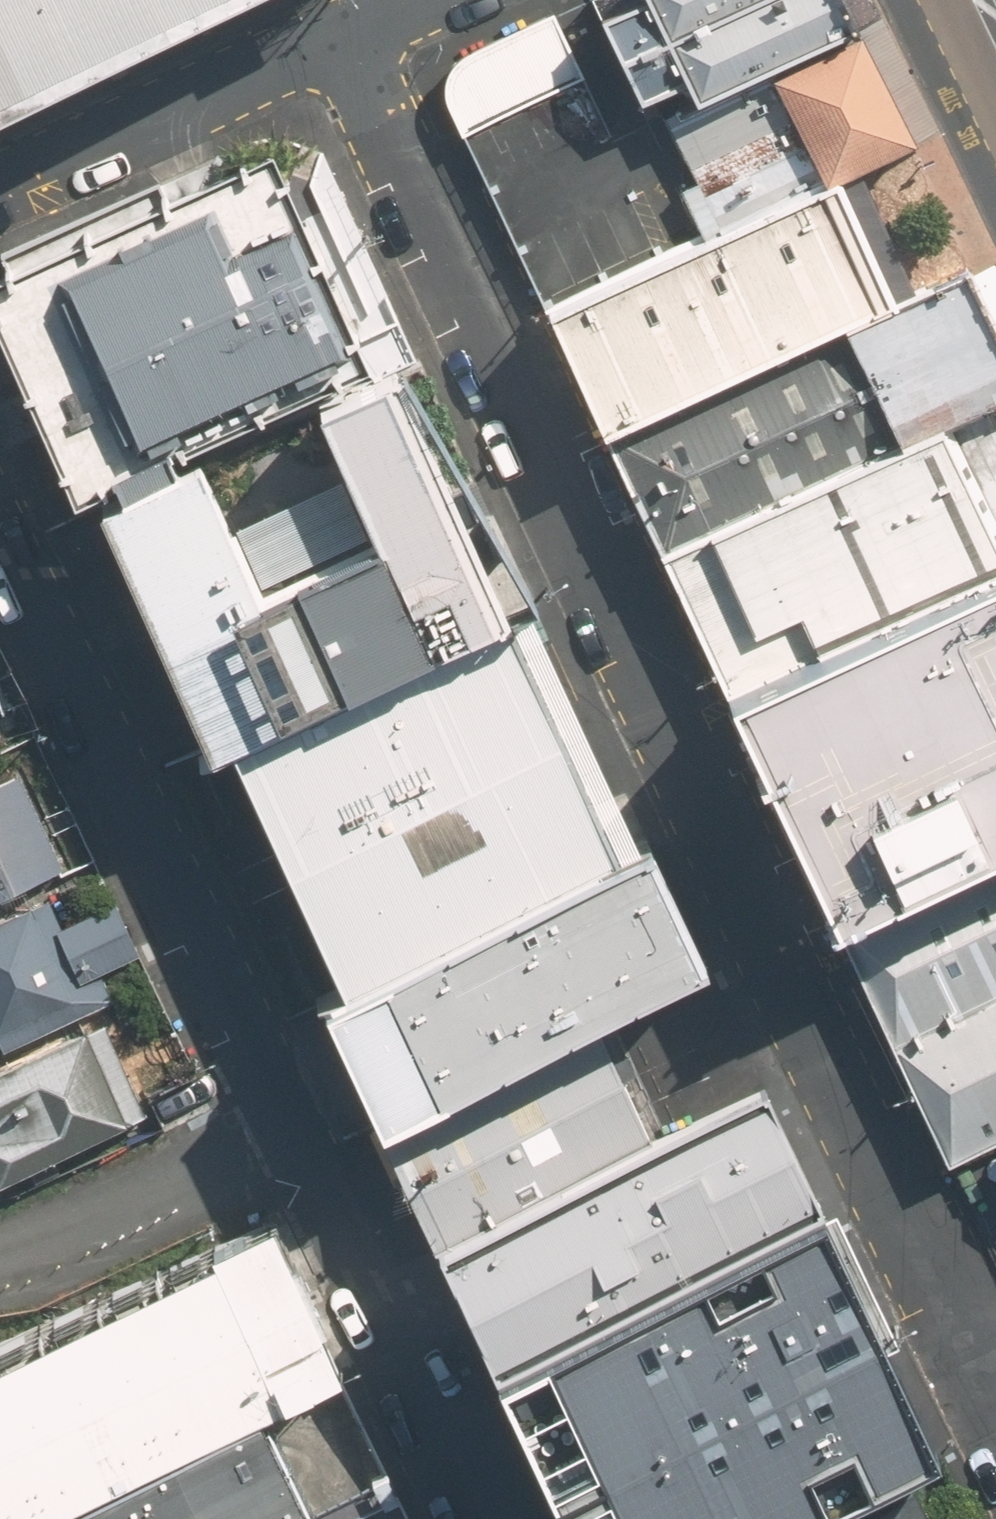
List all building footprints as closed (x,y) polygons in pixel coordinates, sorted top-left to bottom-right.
[(220,0),(0,0),(0,103),(220,0)] [(831,0),(652,0),(607,21),(643,99),(687,78),(698,102),(769,70),(847,35),(831,0)] [(480,125),(586,77),(556,12),(450,60),(480,125)] [(823,190),(830,187),(905,153),(850,34),(847,35),(769,70),(823,190)] [(769,70),(698,102),(669,115),(698,180),(681,188),(706,243),(823,190),(769,70)] [(480,125),(564,308),(706,243),(681,188),(698,180),(669,115),(698,102),(687,78),(643,99),(619,109),(604,116),(586,77),(480,125)] [(0,276),(0,316),(79,494),(368,367),(274,155),(0,276)] [(564,308),(618,427),(884,306),(830,187),(823,190),(706,243),(564,308)] [(675,552),(946,429),(995,406),(995,340),(964,270),(618,427),(675,552)] [(103,504),(214,757),(235,748),(513,626),(401,373),(316,410),(376,545),(267,593),(207,458),(103,504)] [(743,700),(995,585),(995,539),(946,429),(675,552),(743,700)] [(847,927),(995,860),(995,585),(743,700),(847,927)] [(354,993),(652,850),(538,617),(513,626),(235,748),(354,993)] [(0,781),(0,895),(67,863),(23,770),(0,781)] [(616,1022),(712,973),(652,850),(354,993),(327,1006),(388,1131),(616,1022)] [(847,927),(952,1155),(995,1135),(995,860),(847,927)] [(0,924),(0,1049),(130,998),(87,890),(0,924)] [(388,1131),(443,1245),(671,1136),(616,1022),(388,1131)] [(0,1077),(0,1183),(152,1121),(115,1030),(0,1077)] [(501,1364),(549,1341),(825,1208),(767,1089),(671,1136),(443,1245),(501,1364)] [(941,1448),(825,1208),(549,1341),(636,1518),(793,1518),(941,1448)] [(9,1518),(261,1405),(344,1367),(276,1218),(0,1343),(0,1518),(8,1518),(9,1518)] [(261,1405),(9,1518),(314,1518),(261,1405)] [(816,1515),(817,1518),(945,1518),(919,1465),(816,1515)]
